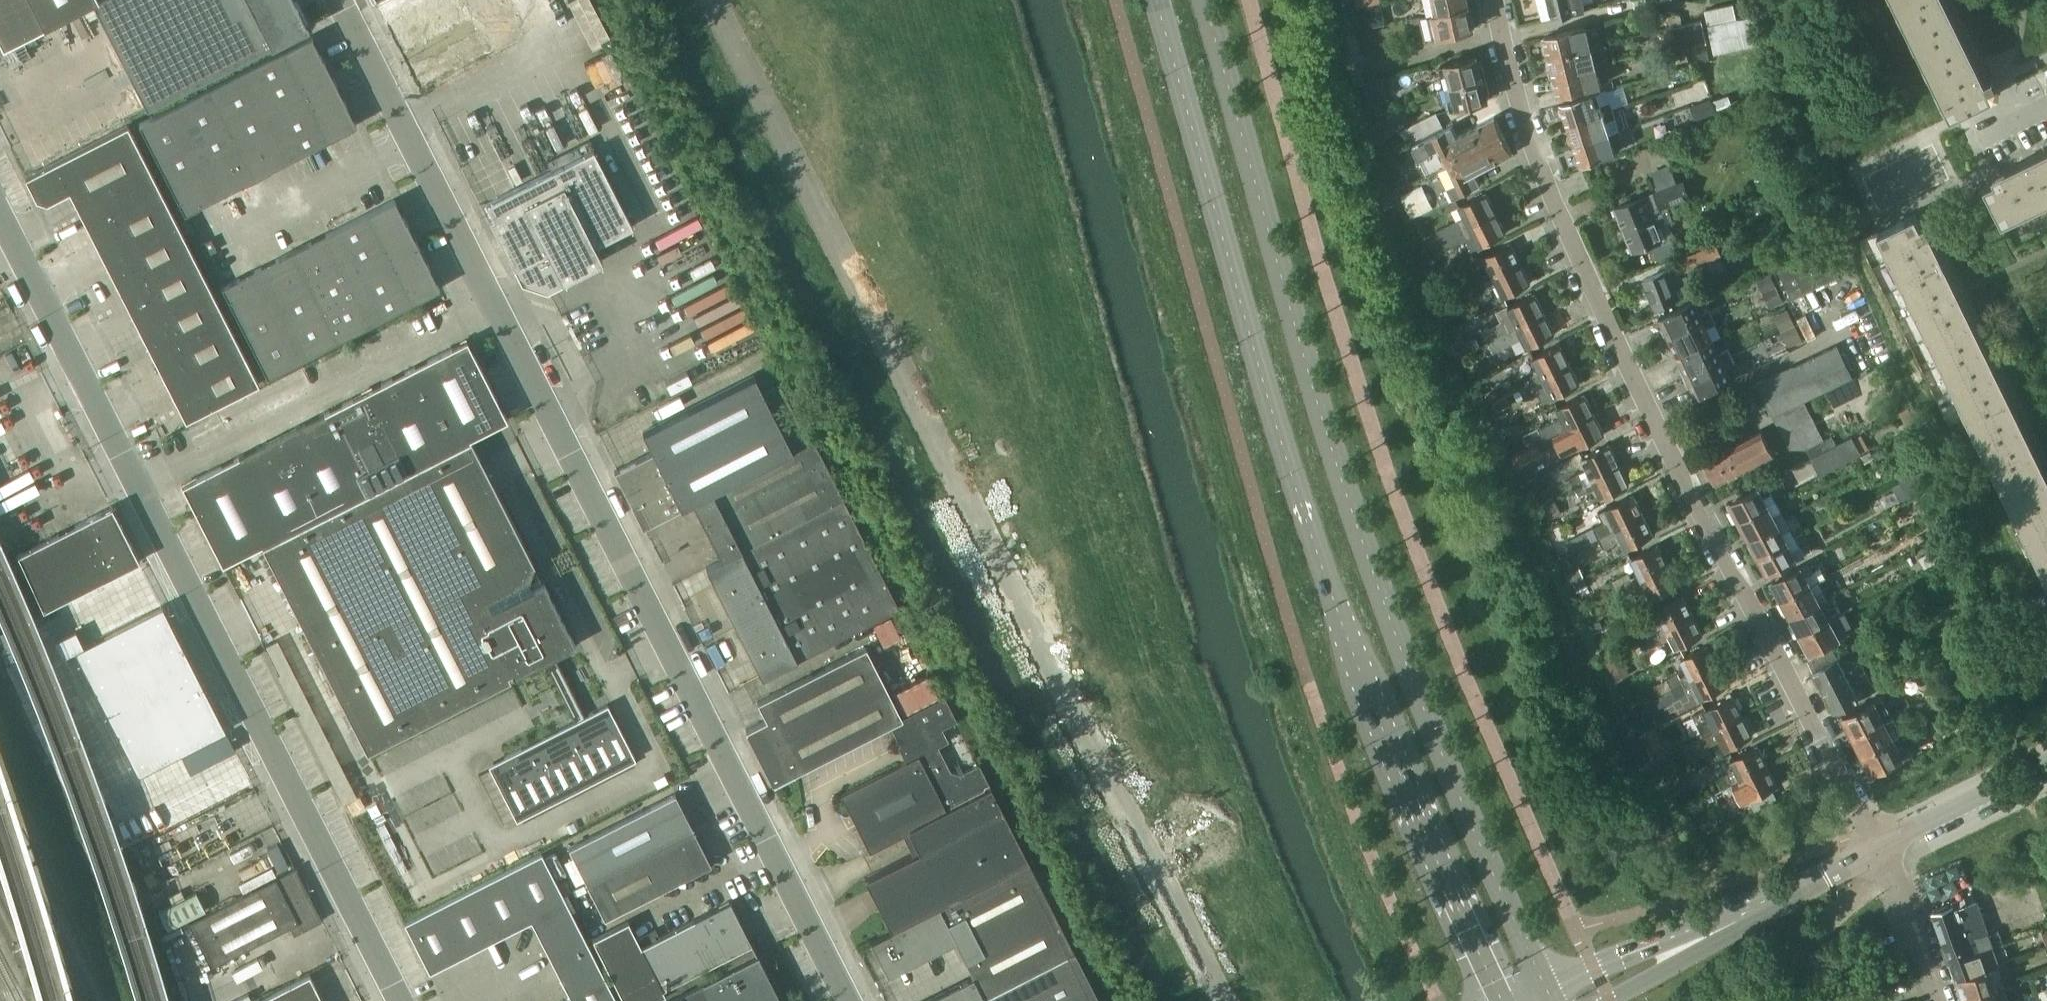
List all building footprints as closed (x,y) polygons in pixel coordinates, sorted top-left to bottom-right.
[(3,48),(92,2),(96,0),(0,0),(0,42),(3,48)] [(307,28),(307,27),(300,14),(299,15),(295,8),(297,7),(294,0),(96,0),(92,2),(147,109),(307,28)] [(446,30),(475,16),(506,0),(431,0),(446,30)] [(1381,3),(1380,0),(1355,0),(1357,9),(1381,3)] [(1428,14),(1469,5),(1468,0),(1425,0),(1428,14)] [(1542,18),(1552,16),(1552,18),(1585,10),(1583,3),(1593,0),(1538,0),(1542,18)] [(1939,0),(1894,0),(1950,116),(1992,97),(2001,92),(1988,65),(1974,72),(1939,0)] [(1760,44),(1754,16),(1736,20),(1732,4),(1704,10),(1708,26),(1707,26),(1713,53),(1760,44)] [(1469,5),(1428,14),(1422,15),(1427,38),(1474,27),(1469,5)] [(1710,61),(1702,21),(1693,23),(1698,46),(1686,48),(1689,65),(1710,61)] [(1586,26),(1543,37),(1545,44),(1542,47),(1544,52),(1547,54),(1548,57),(1579,49),(1577,39),(1588,36),(1586,26)] [(270,169),(356,125),(345,103),(346,103),(322,57),(311,36),(139,123),(184,213),(199,206),(198,205),(241,183),(241,184),(270,169)] [(1579,49),(1548,57),(1548,59),(1546,62),(1547,67),(1551,69),(1553,76),(1584,68),(1596,65),(1593,55),(1582,58),(1579,49)] [(1485,76),(1481,60),(1479,61),(1477,55),(1440,65),(1446,87),(1452,85),(1485,76)] [(1598,74),(1596,65),(1584,68),(1586,77),(1598,74)] [(1584,68),(1553,76),(1553,78),(1551,81),(1552,86),(1556,88),(1557,95),(1600,84),(1598,74),(1586,77),(1584,68)] [(1392,73),(1363,82),(1370,103),(1389,98),(1385,84),(1395,81),(1392,73)] [(1490,93),(1485,76),(1452,85),(1446,87),(1452,108),(1489,99),(1487,94),(1490,93)] [(1563,116),(1566,125),(1613,110),(1610,101),(1600,105),(1596,92),(1560,104),(1560,106),(1558,109),(1560,115),(1563,116)] [(1714,109),(1711,99),(1677,110),(1681,121),(1714,109)] [(1613,110),(1566,125),(1569,134),(1567,137),(1569,142),(1572,143),(1573,144),(1598,136),(1594,125),(1615,119),(1613,110)] [(1407,143),(1443,125),(1437,114),(1401,132),(1407,143)] [(1495,116),(1458,135),(1453,125),(1425,139),(1440,169),(1504,136),(1495,116)] [(258,383),(209,285),(127,124),(25,177),(36,199),(47,202),(69,191),(185,420),(258,383)] [(1598,136),(1573,144),(1576,154),(1573,157),(1575,162),(1579,163),(1579,165),(1605,157),(1604,156),(1615,152),(1612,142),(1622,139),(1619,130),(1598,136)] [(1504,136),(1440,169),(1454,195),(1481,182),(1476,171),(1513,152),(1504,136)] [(1427,174),(1392,191),(1408,224),(1456,200),(1454,196),(1454,195),(1440,169),(1425,139),(1413,145),(1427,174)] [(631,226),(592,149),(485,203),(505,241),(501,242),(521,282),(546,291),(563,283),(562,280),(601,260),(594,245),(631,226)] [(1984,185),(2002,222),(2046,200),(2046,154),(1984,185)] [(1660,208),(1667,205),(1690,195),(1684,180),(1614,208),(1623,230),(1653,217),(1652,216),(1662,212),(1660,208)] [(1451,235),(1496,213),(1486,191),(1459,205),(1464,217),(1439,230),(1443,237),(1451,235)] [(267,375),(439,288),(428,266),(429,266),(405,220),(394,199),(307,243),(307,242),(278,257),(278,258),(236,279),(236,278),(221,286),(267,375)] [(1661,239),(1656,226),(1673,219),(1667,205),(1660,208),(1662,212),(1652,216),(1653,217),(1623,230),(1631,251),(1661,239)] [(1506,232),(1496,213),(1451,235),(1443,237),(1448,247),(1473,234),(1478,246),(1506,232)] [(2005,398),(1915,213),(1878,231),(2046,578),(2046,485),(2005,398)] [(211,239),(200,244),(205,255),(216,249),(211,239)] [(1656,262),(1678,252),(1673,239),(1651,248),(1656,262)] [(1475,285),(1521,262),(1511,242),(1483,255),(1491,271),(1483,275),(1481,271),(1471,276),(1475,285)] [(1778,269),(1791,298),(1847,271),(1833,242),(1778,269)] [(1722,258),(1717,245),(1680,259),(1685,272),(1722,258)] [(1530,282),(1521,262),(1475,285),(1470,288),(1474,297),(1490,289),(1488,285),(1496,281),(1503,296),(1530,282)] [(1673,267),(1643,280),(1654,308),(1685,296),(1673,267)] [(1776,285),(1770,274),(1768,270),(1755,276),(1762,291),(1776,285)] [(1783,302),(1776,285),(1762,291),(1770,308),(1783,302)] [(1518,326),(1545,313),(1535,292),(1508,306),(1498,310),(1503,319),(1484,329),(1490,340),(1518,326)] [(1693,300),(1658,316),(1668,336),(1712,315),(1709,309),(1699,313),(1693,300)] [(1794,324),(1789,314),(1787,309),(1773,316),(1781,331),(1794,324)] [(1555,333),(1545,313),(1518,326),(1490,340),(1495,350),(1523,337),(1528,346),(1555,333)] [(1712,315),(1668,336),(1677,356),(1712,340),(1706,327),(1715,322),(1712,315)] [(1802,340),(1794,324),(1781,331),(1789,346),(1802,340)] [(1475,336),(1464,342),(1468,351),(1480,345),(1475,336)] [(575,645),(543,583),(533,588),(529,578),(533,564),(534,564),(470,439),(507,419),(466,339),(181,484),(222,565),(261,544),(367,751),(510,678),(507,674),(511,672),(513,676),(545,660),(555,655),(575,645)] [(1712,340),(1677,356),(1686,375),(1731,354),(1728,348),(1718,352),(1712,340)] [(1534,380),(1569,362),(1560,342),(1532,356),(1540,372),(1532,375),(1534,380)] [(1837,344),(1757,383),(1773,415),(1790,448),(1806,448),(1811,457),(1828,448),(1803,402),(1810,399),(1809,398),(1852,377),(1837,344)] [(1731,354),(1686,375),(1696,395),(1730,379),(1724,366),(1734,361),(1731,354)] [(1580,383),(1569,362),(1534,380),(1519,388),(1524,399),(1538,393),(1542,401),(1580,383)] [(692,501),(809,441),(779,383),(762,391),(753,374),(642,431),(652,451),(614,470),(642,526),(692,501)] [(1509,378),(1492,387),(1498,398),(1515,390),(1509,378)] [(1544,439),(1549,437),(1594,413),(1584,393),(1557,406),(1563,418),(1544,427),(1539,429),(1544,439)] [(1604,433),(1594,413),(1549,437),(1552,444),(1557,454),(1568,449),(1565,441),(1572,438),(1577,447),(1604,433)] [(1530,434),(1524,437),(1529,447),(1544,439),(1539,429),(1530,434)] [(1772,452),(1761,430),(1704,460),(1716,482),(1772,452)] [(1851,436),(1828,448),(1811,457),(1820,474),(1860,453),(1851,436)] [(809,441),(692,501),(721,558),(843,496),(814,439),(809,441)] [(1573,486),(1619,463),(1609,443),(1582,456),(1589,471),(1581,475),(1579,471),(1569,477),(1573,486)] [(1525,449),(1512,455),(1517,465),(1532,458),(1527,448),(1525,449)] [(1629,484),(1619,463),(1573,486),(1577,494),(1596,485),(1602,497),(1629,484)] [(1766,482),(1729,502),(1732,509),(1732,512),(1735,517),(1737,518),(1738,520),(1768,504),(1763,495),(1770,491),(1766,482)] [(1546,484),(1531,492),(1537,503),(1552,496),(1546,484)] [(1644,514),(1633,493),(1606,507),(1607,507),(1599,511),(1604,522),(1594,527),(1598,536),(1644,514)] [(843,496),(721,558),(705,566),(706,568),(715,585),(731,617),(734,615),(739,625),(736,626),(752,658),(761,677),(899,606),(843,496)] [(1551,502),(1543,506),(1549,519),(1557,515),(1551,502)] [(1747,537),(1784,518),(1785,518),(1781,510),(1773,514),(1768,504),(1738,520),(1740,522),(1739,525),(1742,531),(1744,532),(1747,537)] [(139,561),(112,506),(17,553),(45,608),(139,561)] [(1653,534),(1644,514),(1598,536),(1603,547),(1618,540),(1615,533),(1619,532),(1626,547),(1653,534)] [(1787,540),(1781,530),(1789,526),(1785,518),(1784,518),(1747,537),(1751,544),(1750,547),(1753,552),(1756,553),(1757,556),(1787,540)] [(1572,549),(1592,539),(1588,530),(1567,540),(1572,549)] [(1787,540),(1757,556),(1758,557),(1758,560),(1760,566),(1763,567),(1767,574),(1804,554),(1799,545),(1792,549),(1787,540)] [(1658,544),(1631,557),(1639,573),(1631,577),(1629,572),(1612,581),(1616,590),(1623,587),(1668,564),(1658,544)] [(1943,544),(1918,557),(1924,568),(1949,555),(1943,544)] [(1808,561),(1771,581),(1775,588),(1774,591),(1777,596),(1780,597),(1781,599),(1810,584),(1828,574),(1818,556),(1808,561)] [(1668,564),(1623,587),(1627,596),(1638,591),(1636,586),(1644,582),(1651,597),(1678,584),(1668,564)] [(1580,570),(1568,577),(1570,581),(1583,575),(1580,570)] [(1583,575),(1570,581),(1572,585),(1585,579),(1583,575)] [(1810,584),(1781,599),(1782,602),(1782,604),(1784,610),(1787,611),(1790,617),(1827,597),(1823,589),(1815,593),(1810,584)] [(1647,635),(1692,613),(1683,594),(1656,607),(1663,622),(1655,626),(1653,622),(1643,627),(1647,635)] [(1827,597),(1790,617),(1794,623),(1793,626),(1796,631),(1799,632),(1800,635),(1829,619),(1824,609),(1831,605),(1827,597)] [(163,606),(74,650),(138,774),(225,729),(163,606)] [(1844,611),(1829,619),(1834,629),(1842,624),(1844,627),(1851,623),(1844,611)] [(1692,613),(1647,635),(1638,640),(1643,650),(1670,637),(1676,648),(1703,634),(1692,613)] [(1847,633),(1844,627),(1842,624),(1834,629),(1829,619),(1800,635),(1801,637),(1800,639),(1803,645),(1806,646),(1810,653),(1847,633)] [(1602,638),(1621,630),(1617,621),(1603,628),(1599,621),(1595,622),(1602,638)] [(1708,644),(1680,658),(1687,672),(1680,676),(1678,672),(1667,677),(1672,686),(1717,664),(1708,644)] [(902,717),(865,645),(757,701),(766,718),(745,729),(772,782),(889,724),(902,717)] [(1808,660),(1813,672),(1822,688),(1864,667),(1855,648),(1838,657),(1833,647),(1808,660)] [(586,715),(555,655),(545,660),(575,720),(586,715)] [(1622,662),(1610,667),(1618,682),(1630,676),(1622,662)] [(1700,698),(1728,684),(1717,664),(1672,686),(1672,688),(1677,697),(1687,692),(1687,693),(1696,689),(1700,698)] [(1864,667),(1822,688),(1833,711),(1876,690),(1864,667)] [(1672,688),(1664,692),(1668,701),(1677,697),(1672,688)] [(1691,739),(1742,714),(1732,694),(1705,707),(1712,722),(1704,726),(1702,721),(1676,734),(1681,744),(1691,739)] [(864,878),(891,930),(1028,860),(979,763),(959,773),(949,771),(946,769),(940,757),(941,752),(937,745),(948,740),(941,727),(956,720),(944,696),(902,717),(889,724),(907,760),(840,794),(869,849),(908,829),(918,850),(864,878)] [(1841,715),(1842,716),(1842,718),(1842,719),(1842,721),(1842,723),(1843,724),(1844,726),(1845,726),(1846,727),(1848,728),(1851,735),(1892,714),(1888,705),(1879,710),(1873,699),(1841,715)] [(575,720),(488,764),(516,819),(635,759),(607,704),(586,715),(575,720)] [(1752,735),(1742,714),(1691,739),(1696,748),(1719,736),(1725,748),(1752,735)] [(1892,714),(1851,735),(1855,741),(1854,743),(1854,744),(1855,746),(1855,748),(1856,750),(1857,751),(1859,752),(1861,753),(1893,737),(1888,726),(1896,722),(1892,714)] [(1654,757),(1667,751),(1655,726),(1642,733),(1654,757)] [(190,772),(235,749),(227,733),(157,769),(165,784),(190,772)] [(1893,737),(1861,753),(1861,755),(1861,756),(1861,757),(1861,759),(1861,760),(1862,762),(1863,763),(1865,764),(1867,765),(1871,772),(1912,751),(1907,743),(1898,748),(1893,737)] [(1721,787),(1767,764),(1757,744),(1729,758),(1737,773),(1729,777),(1727,772),(1716,778),(1721,787)] [(1667,754),(1655,760),(1660,769),(1672,764),(1667,754)] [(1709,764),(1687,775),(1692,784),(1708,776),(1707,773),(1712,771),(1709,764)] [(1734,787),(1742,783),(1749,799),(1771,788),(1777,785),(1767,764),(1721,787),(1714,791),(1719,799),(1736,791),(1734,787)] [(1749,799),(1754,809),(1776,798),(1771,788),(1749,799)] [(711,863),(675,792),(568,847),(604,918),(711,863)] [(566,869),(557,851),(547,857),(556,874),(566,869)] [(541,852),(404,922),(429,971),(531,920),(571,998),(565,1000),(617,1000),(541,852)] [(1028,860),(891,930),(870,940),(887,974),(954,940),(972,975),(922,1000),(971,1000),(1073,949),(1028,860)] [(296,867),(188,922),(211,967),(289,926),(293,934),(322,919),(296,867)] [(707,912),(659,936),(655,929),(637,938),(628,919),(592,938),(624,1000),(649,1000),(664,993),(666,997),(711,974),(707,966),(751,943),(730,900),(707,912)] [(1992,946),(1982,917),(1976,900),(1953,908),(1952,905),(1931,912),(1950,963),(1993,948),(1992,946)] [(1999,962),(1993,948),(1950,963),(1948,964),(1952,974),(1954,974),(1955,978),(1996,963),(1999,962)] [(1073,949),(971,1000),(1100,1000),(1073,949)] [(758,952),(662,1000),(782,1000),(758,952)] [(2003,983),(2000,975),(1996,963),(1955,978),(1957,983),(1955,984),(1959,995),(1961,994),(1962,997),(1996,986),(2003,983)] [(309,974),(256,1000),(323,1000),(309,974)] [(1996,986),(1962,997),(1963,1000),(2009,1000),(2003,983),(1996,986)]
